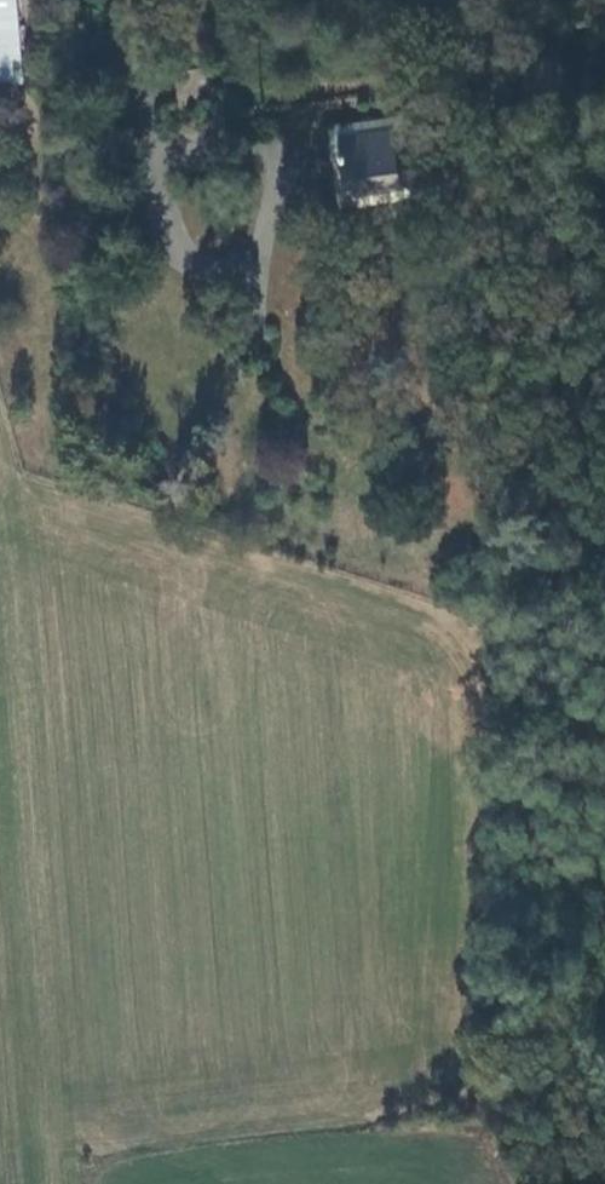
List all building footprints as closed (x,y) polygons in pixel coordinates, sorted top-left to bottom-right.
[(25,77),(19,0),(0,0),(0,79),(25,77)] [(343,128),(343,133),(355,133),(397,137),(395,120),(343,128)] [(353,195),(363,193),(355,133),(343,133),(353,195)] [(405,185),(397,137),(355,133),(363,193),(405,185)]
